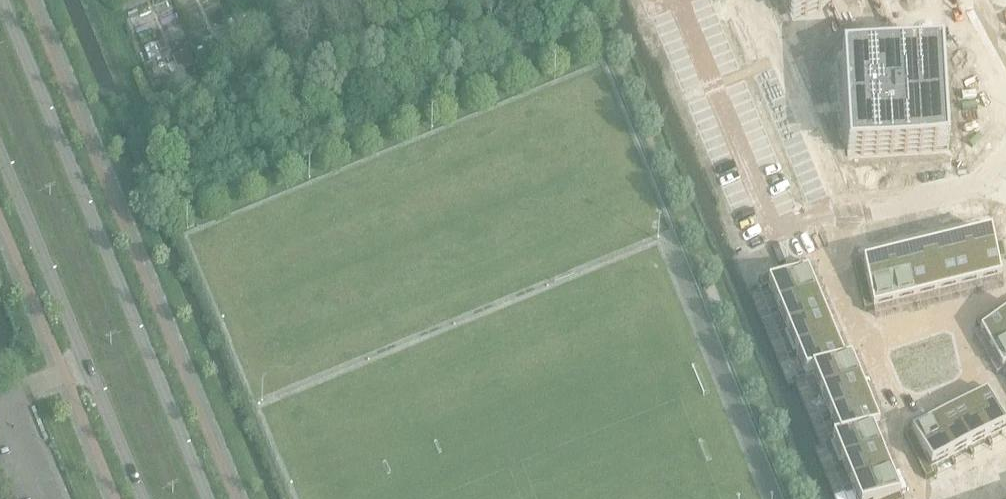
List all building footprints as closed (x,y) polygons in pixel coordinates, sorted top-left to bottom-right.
[(303,1),(310,18),(321,13),(316,0),(305,0),(303,1)] [(787,10),(801,4),(806,16),(831,6),(833,5),(844,0),(845,0),(783,0),(787,10)] [(842,69),(847,142),(860,141),(861,156),(933,151),(932,137),(947,136),(942,65),(928,66),(927,50),(854,55),(855,69),(842,69)] [(189,51),(174,57),(180,72),(195,66),(189,51)] [(990,236),(969,241),(980,283),(1001,278),(990,236)] [(952,238),(946,239),(947,242),(958,289),(980,283),(969,241),(968,237),(953,241),(952,238)] [(931,243),(925,245),(926,248),(927,252),(937,294),(958,289),(947,242),(932,246),(931,243)] [(926,252),(906,257),(916,299),(937,294),(927,252),(926,252)] [(906,257),(886,262),(896,304),(916,299),(906,257)] [(868,259),(862,260),(862,261),(864,271),(866,281),(869,291),(871,300),(873,310),(896,304),(886,262),(884,258),(869,262),(868,259)] [(862,261),(852,264),(854,273),(864,271),(862,261)] [(804,262),(795,266),(798,275),(808,271),(804,262)] [(795,266),(785,270),(789,279),(798,275),(795,266)] [(785,270),(776,274),(780,283),(789,279),(785,270)] [(771,287),(768,288),(777,311),(817,294),(808,271),(798,275),(789,279),(780,283),(771,287)] [(864,271),(854,273),(857,283),(866,281),(864,271)] [(776,274),(767,277),(771,287),(780,283),(776,274)] [(767,277),(758,281),(762,290),(768,288),(771,287),(767,277)] [(866,281),(857,283),(859,293),(869,291),(866,281)] [(869,291),(859,293),(861,302),(871,300),(869,291)] [(817,294),(777,311),(784,330),(785,332),(781,334),(782,335),(826,316),(817,294)] [(871,300),(861,302),(864,312),(873,310),(871,300)] [(993,314),(997,322),(1005,318),(1005,317),(1001,309),(993,314)] [(993,314),(984,318),(989,327),(997,322),(993,314)] [(826,316),(782,335),(791,356),(835,338),(826,316)] [(984,318),(975,323),(980,332),(989,327),(984,318)] [(980,332),(991,351),(1005,343),(1005,318),(997,322),(989,327),(980,332)] [(835,338),(791,356),(792,358),(796,356),(804,375),(804,377),(851,358),(851,357),(844,360),(835,338)] [(991,351),(1001,370),(1005,367),(1005,343),(991,351)] [(851,358),(804,377),(805,378),(812,375),(821,396),(861,380),(851,358)] [(861,380),(821,396),(831,418),(870,402),(861,380)] [(986,394),(967,403),(987,442),(1005,432),(986,394)] [(839,439),(827,444),(828,446),(879,424),(870,402),(831,418),(839,439)] [(967,403),(949,412),(968,451),(987,442),(967,403)] [(949,412),(931,421),(950,460),(968,451),(949,412)] [(931,421),(912,431),(916,440),(921,449),(925,458),(930,467),(931,470),(947,462),(950,460),(931,421)] [(879,424),(828,446),(837,468),(882,449),(873,428),(879,425),(879,424)] [(912,431),(903,435),(908,444),(916,440),(912,431)] [(916,440),(908,444),(912,453),(921,449),(916,440)] [(882,449),(837,468),(837,469),(842,467),(843,469),(851,488),(891,471),(882,449)] [(921,449),(912,453),(916,462),(925,458),(921,449)] [(925,458),(916,462),(921,471),(930,467),(925,458)] [(930,467),(921,471),(925,480),(934,475),(931,470),(930,467)] [(851,488),(855,498),(887,498),(891,498),(900,494),(891,471),(851,488)]
